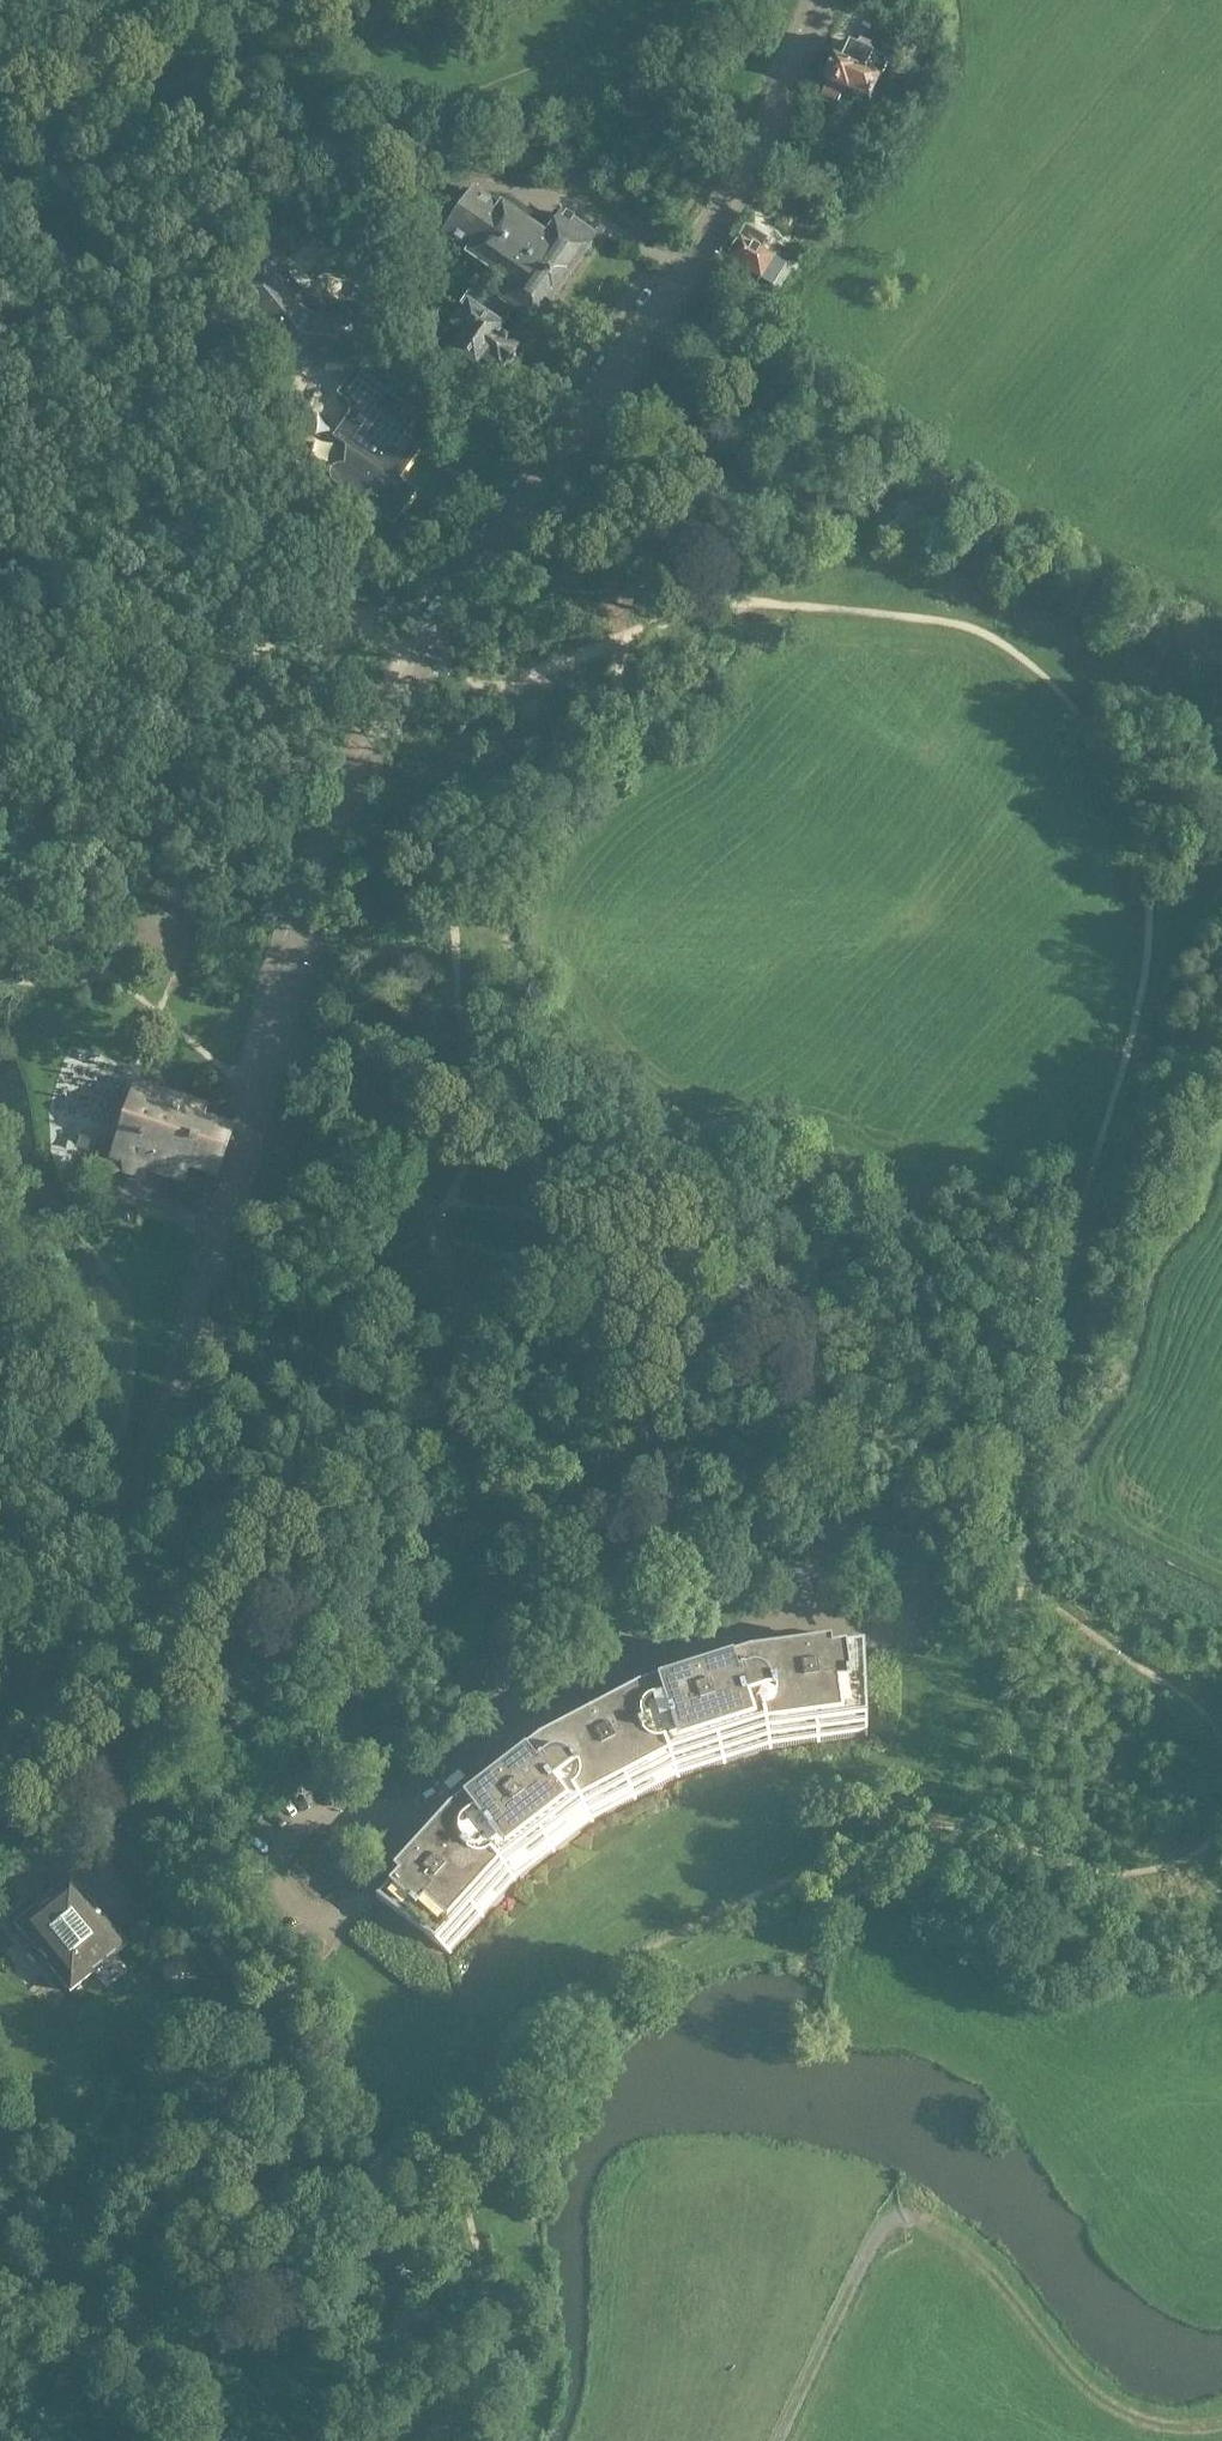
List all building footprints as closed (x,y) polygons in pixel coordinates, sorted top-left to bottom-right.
[(833,61),(823,82),(826,83),(821,95),(838,103),(843,92),(847,93),(847,92),(869,102),(887,63),(868,54),(871,49),(859,43),(856,49),(845,44),(836,62),(833,61)] [(594,236),(562,214),(560,217),(555,214),(541,233),(500,205),(499,207),(474,190),(442,236),(467,253),(466,255),(501,280),(484,304),(469,293),(461,305),(467,309),(454,329),(467,337),(455,354),(475,367),(481,359),(500,371),(502,368),(509,367),(514,359),(513,353),(515,349),(496,336),(500,331),(489,323),(503,302),(534,324),(533,324),(535,325),(536,324),(536,323),(552,300),(553,300),(554,298),(570,275),(571,273),(587,249),(587,250),(588,248),(587,247),(594,236)] [(773,288),(786,266),(761,250),(768,240),(751,230),(745,226),(725,258),(773,288)] [(349,364),(354,365),(353,371),(337,394),(350,403),(349,414),(332,437),(346,447),(344,465),(341,465),(335,466),(331,469),(329,475),(330,480),(334,484),(393,526),(394,524),(392,523),(413,492),(396,480),(417,449),(400,437),(421,406),(364,366),(367,328),(363,323),(367,320),(368,314),(365,309),(360,307),(343,306),(343,305),(312,302),(312,303),(294,301),(306,291),(283,262),(270,273),(269,272),(262,271),(243,287),(243,293),(246,297),(245,297),(267,323),(270,326),(269,327),(281,341),(279,358),(285,358),(289,363),(307,364),(312,361),(322,362),(325,366),(344,368),(349,364)] [(415,266),(405,262),(399,277),(408,281),(415,266)] [(491,280),(478,271),(469,285),(482,294),(491,280)] [(376,344),(384,345),(394,346),(396,332),(378,330),(376,344)] [(99,1116),(114,1074),(67,1058),(53,1100),(99,1116)] [(206,1111),(205,1111),(143,1090),(120,1160),(121,1160),(124,1172),(145,1179),(148,1169),(177,1178),(182,1162),(189,1164),(191,1158),(211,1164),(220,1136),(200,1130),(206,1111)] [(403,1898),(393,1911),(437,1945),(437,1944),(452,1955),(456,1951),(516,1884),(519,1882),(593,1825),(595,1823),(678,1780),(681,1779),(770,1750),(773,1749),(868,1737),(865,1663),(849,1664),(848,1658),(847,1655),(846,1653),(844,1652),(843,1650),(842,1649),(839,1648),(837,1648),(834,1648),(815,1650),(814,1643),(797,1645),(798,1653),(783,1655),(784,1665),(769,1667),(770,1674),(755,1676),(740,1681),(739,1675),(738,1673),(737,1672),(736,1671),(734,1669),(732,1668),(729,1667),(726,1667),(723,1668),(705,1674),(703,1666),(687,1672),(689,1679),(670,1685),(668,1686),(666,1687),(665,1688),(664,1690),(664,1691),(663,1693),(662,1696),(663,1698),(663,1700),(665,1706),(650,1710),(637,1717),(634,1711),(633,1710),(632,1709),(630,1708),(629,1707),(628,1706),(625,1706),(622,1705),(619,1706),(618,1707),(601,1716),(597,1709),(583,1717),(586,1723),(569,1733),(566,1734),(565,1736),(564,1737),(563,1739),(563,1742),(563,1744),(563,1746),(564,1748),(566,1754),(553,1761),(542,1771),(538,1765),(535,1763),(533,1762),(530,1761),(528,1761),(526,1761),(523,1762),(521,1763),(506,1775),(501,1769),(488,1779),(492,1785),(476,1798),(475,1799),(474,1801),(473,1803),(473,1804),(473,1806),(473,1808),(473,1810),(473,1811),(474,1813),(475,1814),(478,1819),(466,1828),(457,1839),(451,1834),(441,1846),(433,1839),(422,1850),(417,1845),(405,1858),(411,1863),(398,1877),(396,1879),(395,1881),(395,1883),(395,1886),(395,1888),(396,1890),(397,1891),(398,1893),(403,1898)] [(69,1993),(120,1951),(125,1947),(71,1881),(12,1923),(16,1926),(69,1993)] [(313,1940),(306,1949),(315,1956),(322,1947),(313,1940)] [(174,1959),(166,1965),(167,1976),(177,1980),(186,1973),(184,1962),(174,1959)]
